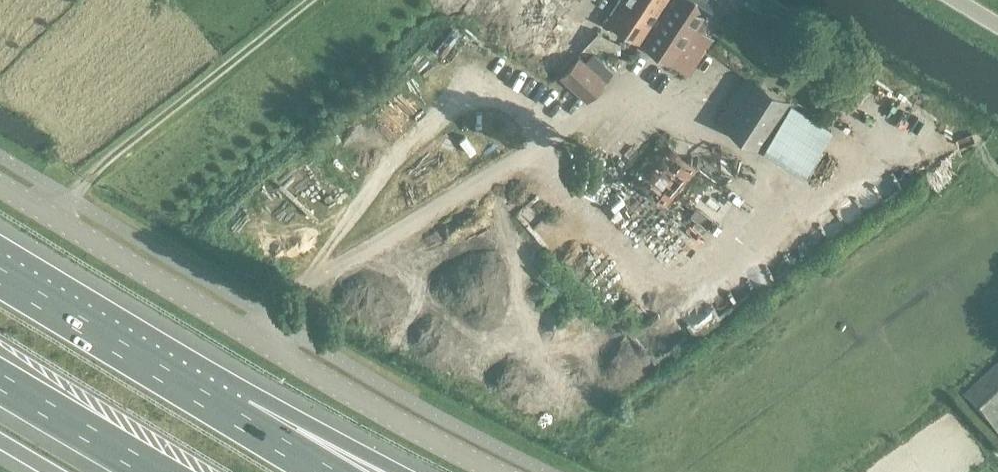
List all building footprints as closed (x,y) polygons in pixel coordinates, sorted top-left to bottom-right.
[(538,0),(459,0),(452,11),(553,77),(583,30),(538,0)] [(665,0),(617,0),(604,21),(639,43),(665,0)] [(639,43),(684,72),(703,43),(690,34),(694,27),(699,30),(707,17),(703,14),(712,0),(665,0),(639,43)] [(584,63),(621,69),(624,51),(586,45),(584,63)] [(605,83),(577,57),(557,78),(585,104),(605,83)] [(758,148),(788,101),(747,74),(716,122),(758,148)] [(831,130),(789,104),(761,151),(801,177),(831,130)] [(664,207),(695,169),(662,142),(631,181),(664,207)] [(710,147),(697,166),(733,191),(746,171),(710,147)] [(977,383),(961,398),(997,440),(997,364),(977,383)] [(917,443),(923,471),(950,471),(951,471),(980,471),(974,441),(945,446),(943,438),(917,443)]
